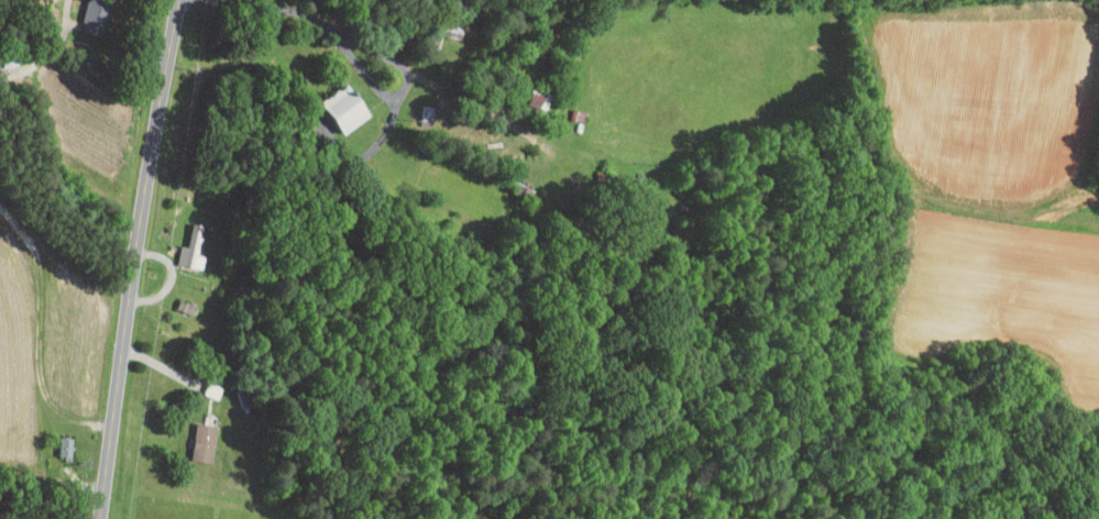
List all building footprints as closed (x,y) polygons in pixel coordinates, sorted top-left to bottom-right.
[(96,30),(102,0),(76,0),(71,25),(96,30)] [(167,257),(192,263),(195,250),(187,248),(194,219),(183,216),(177,239),(171,238),(167,257)] [(208,419),(187,416),(181,453),(202,457),(208,419)] [(62,431),(49,431),(48,449),(61,450),(62,431)]
